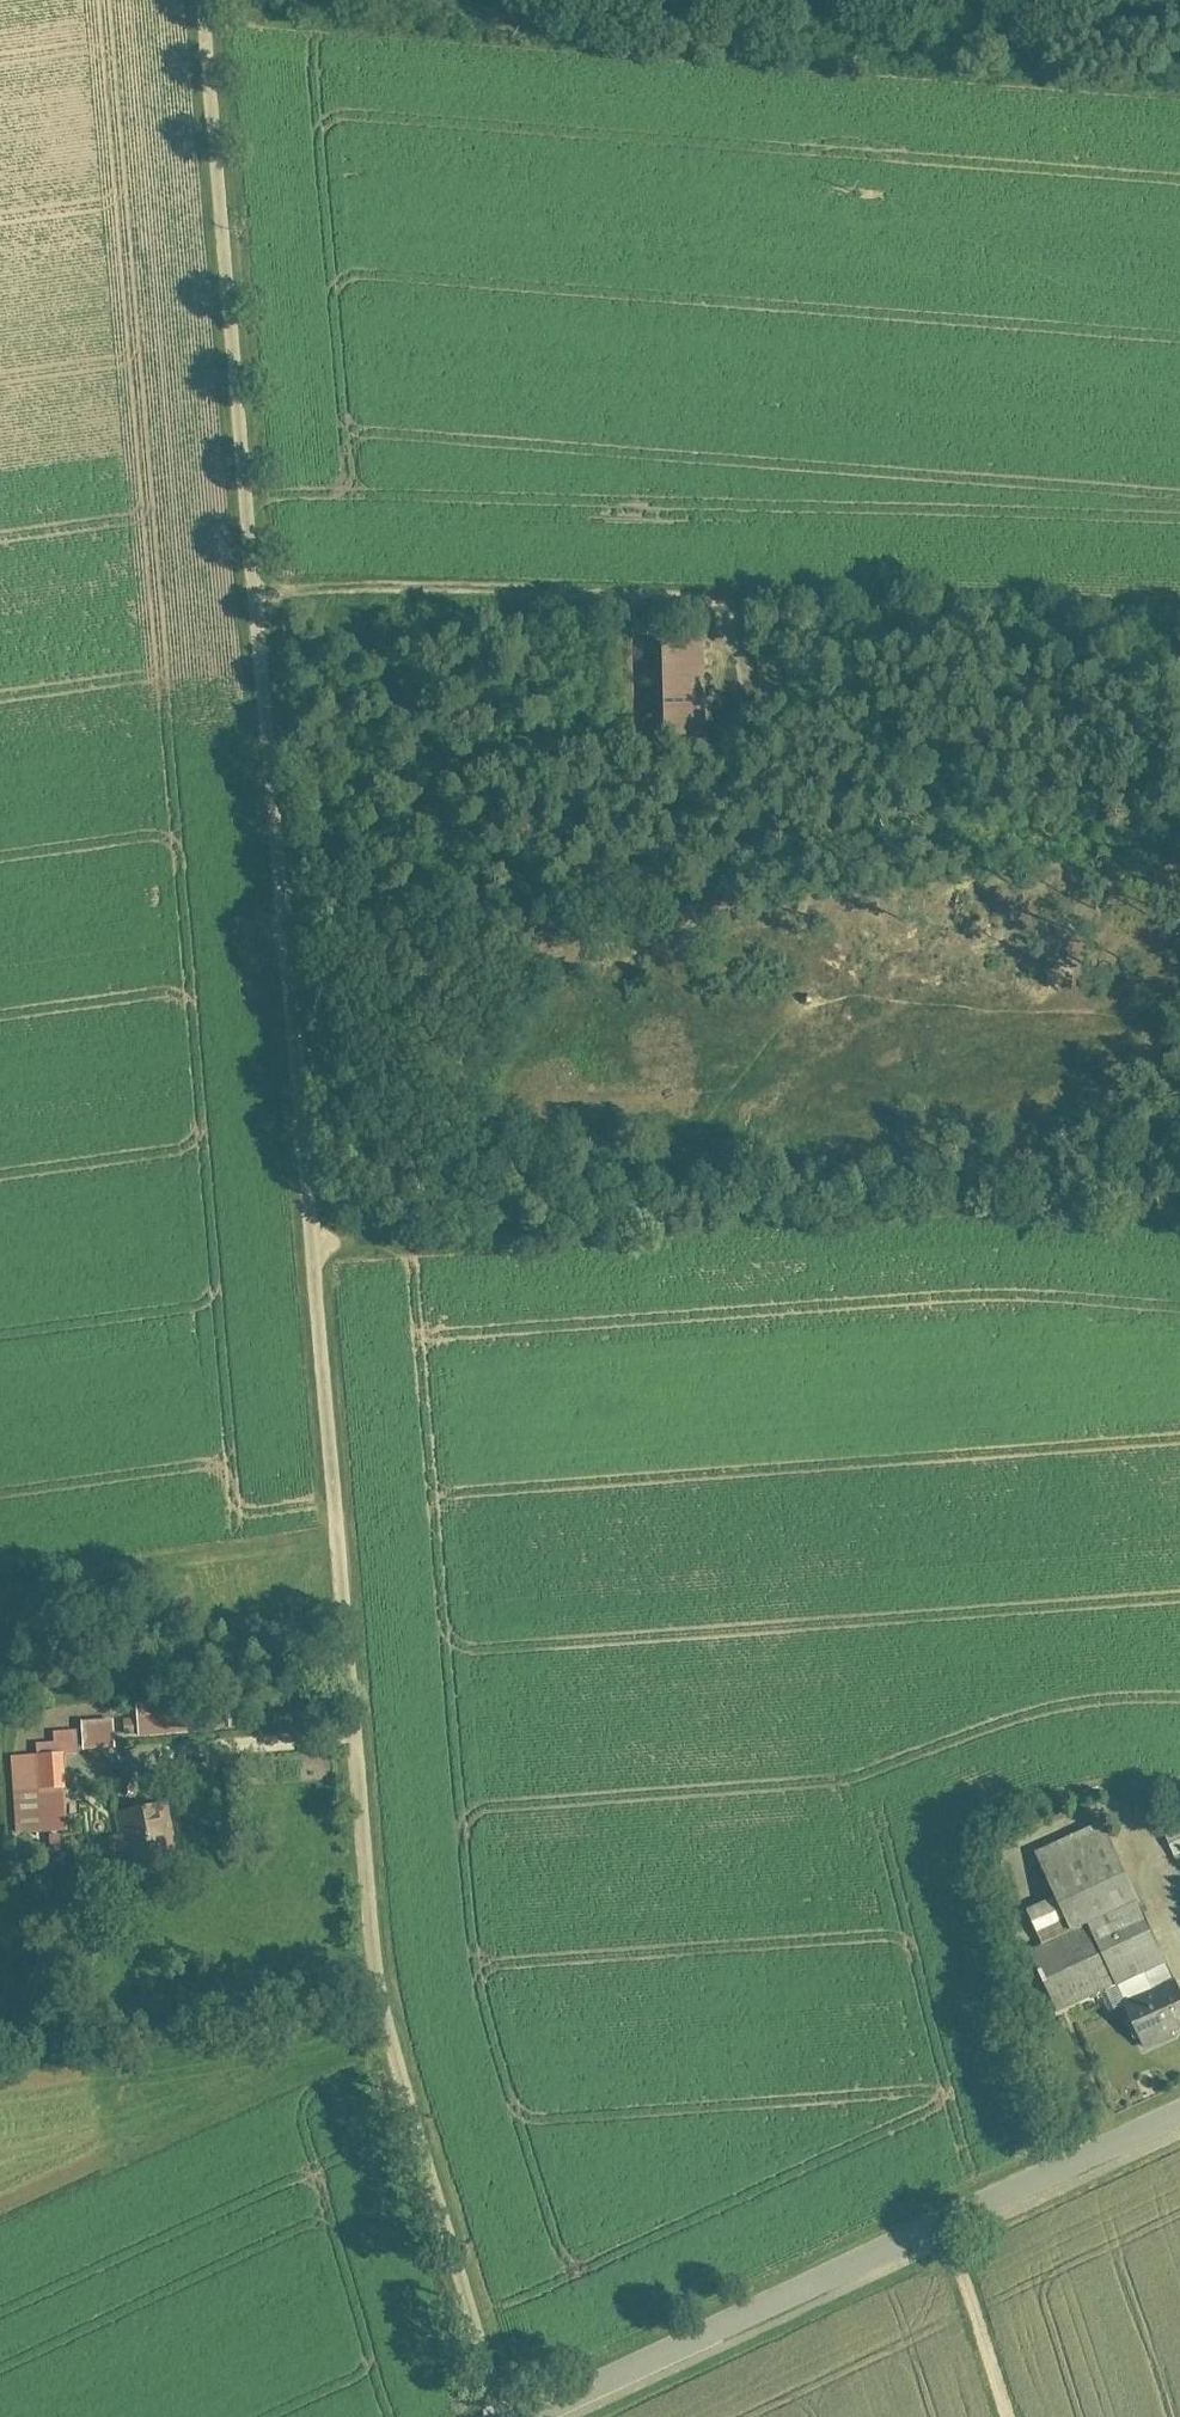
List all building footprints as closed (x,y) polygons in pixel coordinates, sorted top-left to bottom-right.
[(707,643),(675,643),(675,699),(707,699),(707,643)] [(143,1703),(144,1740),(238,1738),(238,1701),(143,1703)] [(105,1725),(106,1746),(127,1744),(126,1723),(105,1725)] [(81,1729),(56,1733),(59,1753),(84,1749),(81,1729)] [(7,1759),(14,1837),(70,1832),(63,1754),(7,1759)] [(118,1813),(129,1869),(176,1860),(165,1803),(118,1813)] [(1066,2013),(1110,1992),(1142,2058),(1179,2040),(1179,1990),(1154,2002),(1144,1980),(1179,1963),(1112,1820),(1042,1853),(1062,1894),(1032,1908),(1050,1946),(1036,1952),(1066,2013)]
